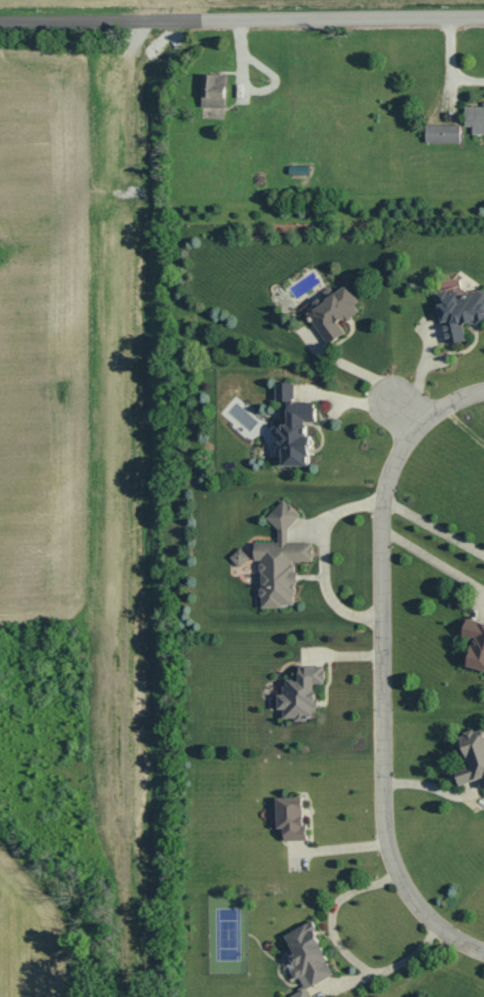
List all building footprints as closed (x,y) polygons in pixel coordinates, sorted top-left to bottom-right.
[(227,75),(204,75),(203,107),(226,107),(227,75)] [(483,134),(483,102),(483,108),(466,107),(466,127),(473,127),(473,134),(483,134)] [(461,143),(461,125),(426,125),(426,143),(461,143)] [(329,343),(347,333),(341,322),(361,310),(356,303),(360,301),(349,284),(308,309),(329,343)] [(468,339),(465,321),(483,318),(483,290),(463,294),(461,286),(438,290),(448,342),(468,339)] [(277,399),(296,400),(296,381),(278,380),(277,399)] [(311,465),(312,434),(307,434),(308,421),(316,421),(316,404),(290,403),(289,423),(275,422),(275,434),(278,434),(277,453),(284,453),(283,464),(311,465)] [(263,607),(297,605),(296,585),(300,581),(300,570),(291,561),(315,560),(315,541),(289,542),(289,528),(302,515),(286,499),(267,516),(279,529),(280,542),(255,542),(256,559),(262,559),(262,571),(263,572),(264,585),(262,587),(263,607)] [(469,618),(464,637),(475,639),(469,665),(483,668),(483,622),(469,618)] [(317,682),(327,682),(327,666),(301,667),(301,679),(286,679),(286,693),(280,693),(280,709),(285,709),(285,719),(310,719),(310,714),(318,714),(317,682)] [(459,775),(461,784),(481,779),(483,788),(483,728),(463,733),(472,771),(459,775)] [(286,840),(307,840),(306,796),(278,797),(279,828),(286,828),(286,840)] [(338,973),(312,921),(286,934),(293,947),(289,949),(296,962),(288,966),(294,979),(300,976),(305,987),(292,994),(294,996),(312,996),(307,988),(338,973)]
